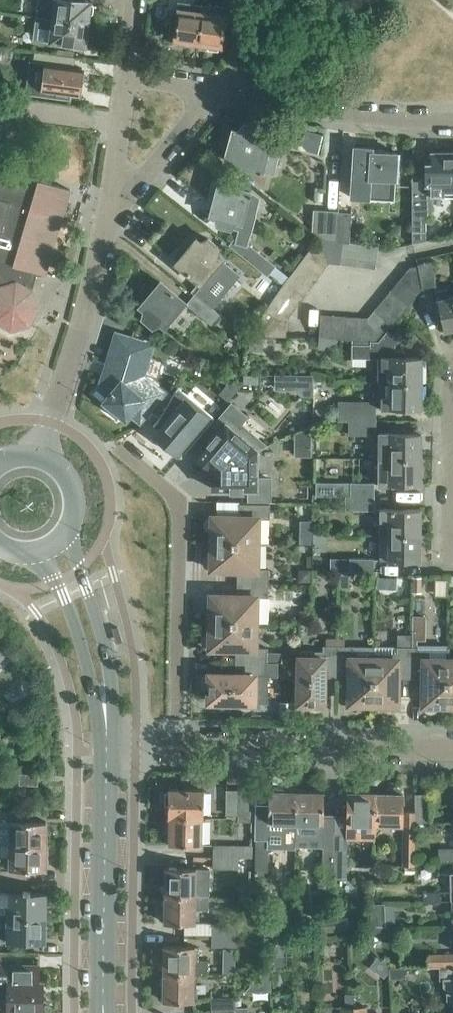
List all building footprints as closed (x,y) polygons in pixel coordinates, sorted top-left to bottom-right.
[(91,0),(90,0),(54,0),(53,9),(45,8),(44,17),(88,23),(90,13),(92,11),(93,5),(91,3),(91,0)] [(175,25),(170,25),(169,35),(173,35),(173,39),(175,39),(175,43),(184,44),(185,40),(197,42),(202,4),(178,1),(175,25)] [(202,2),(202,4),(197,42),(209,44),(208,48),(218,50),(219,45),(222,46),(225,25),(227,26),(229,18),(226,17),(227,6),(202,2)] [(88,23),(44,17),(37,16),(34,39),(85,45),(86,43),(89,42),(89,35),(87,33),(88,23)] [(0,33),(0,46),(8,47),(10,34),(0,33)] [(41,89),(44,60),(30,59),(27,88),(41,89)] [(82,66),(81,69),(47,65),(47,62),(46,62),(42,91),(43,91),(44,89),(78,93),(78,96),(79,96),(80,82),(84,81),(84,74),(82,72),(82,67),(82,66)] [(234,130),(226,159),(255,167),(273,172),(281,143),(271,140),(269,131),(257,127),(244,124),(238,131),(234,130)] [(372,146),(371,146),(354,145),(352,181),(351,197),(369,197),(369,190),(394,192),(396,152),(371,150),(372,146)] [(425,238),(426,216),(432,216),(432,194),(452,194),(452,150),(430,150),(430,151),(431,151),(431,161),(424,161),(412,171),(412,241),(425,238)] [(12,328),(28,323),(37,307),(32,290),(37,271),(45,274),(45,273),(62,217),(70,188),(38,179),(37,180),(13,173),(10,182),(0,179),(0,321),(12,328)] [(220,183),(212,213),(216,214),(217,223),(231,227),(232,226),(240,228),(239,235),(247,242),(250,233),(255,215),(254,215),(255,213),(259,198),(249,191),(220,183)] [(338,240),(340,211),(316,209),(315,234),(319,237),(325,238),(338,240)] [(338,240),(345,241),(351,242),(353,212),(340,211),(338,240)] [(238,234),(230,244),(268,274),(276,264),(247,242),(239,235),(238,234)] [(197,239),(177,262),(200,281),(192,291),(195,293),(212,307),(239,274),(220,258),(217,255),(219,246),(208,237),(200,241),(197,239)] [(330,262),(319,237),(304,257),(323,272),(330,262)] [(319,237),(330,262),(341,264),(345,241),(338,240),(325,238),(319,237)] [(345,241),(341,264),(353,265),(356,242),(351,242),(345,241)] [(353,265),(365,267),(368,244),(356,242),(353,265)] [(368,244),(365,267),(376,268),(379,245),(368,244)] [(297,267),(316,281),(323,272),(304,257),(297,267)] [(417,264),(417,265),(422,287),(436,284),(431,260),(417,264)] [(422,287),(417,265),(410,267),(398,280),(416,295),(422,287)] [(309,291),(316,281),(297,267),(290,276),(309,291)] [(283,286),(302,300),(309,291),(290,276),(283,286)] [(398,280),(391,289),(408,304),(416,295),(398,280)] [(161,282),(142,305),(145,307),(142,317),(153,325),(162,321),(165,324),(184,301),(161,282)] [(295,310),(302,300),(283,286),(276,295),(295,310)] [(441,316),(444,330),(452,329),(452,295),(449,296),(447,288),(436,290),(441,316)] [(401,313),(408,304),(391,289),(383,298),(401,313)] [(195,293),(187,303),(198,313),(212,323),(220,313),(212,307),(195,293)] [(269,305),(288,319),(295,310),(276,295),(269,305)] [(383,298),(375,308),(393,322),(401,313),(383,298)] [(249,336),(263,336),(287,336),(288,319),(269,305),(248,336),(249,336)] [(375,308),(368,317),(378,341),(388,328),(393,322),(375,308)] [(320,313),(319,336),(331,337),(333,314),(320,313)] [(333,314),(331,337),(343,338),(345,315),(333,314)] [(345,315),(343,338),(355,339),(357,316),(345,315)] [(355,339),(355,343),(370,343),(370,340),(378,341),(368,317),(357,316),(355,339)] [(352,343),(351,357),(372,357),(372,355),(378,356),(378,381),(422,382),(422,356),(399,356),(399,349),(395,349),(395,344),(400,339),(388,328),(378,341),(370,340),(370,343),(355,343),(352,343)] [(103,380),(101,387),(110,394),(106,400),(110,404),(106,409),(117,418),(121,413),(126,417),(130,411),(140,419),(162,391),(141,374),(151,344),(117,334),(109,359),(111,360),(106,375),(104,375),(103,379),(103,380)] [(263,336),(249,336),(249,350),(262,350),(263,336)] [(168,364),(181,371),(187,359),(174,353),(168,364)] [(259,383),(259,374),(243,373),(243,382),(259,383)] [(378,381),(378,395),(381,395),(381,407),(421,408),(422,382),(378,381)] [(215,417),(178,386),(159,418),(153,425),(159,430),(157,433),(160,436),(157,441),(168,451),(172,446),(176,450),(179,447),(185,452),(215,417)] [(375,401),(339,401),(339,419),(350,419),(375,419),(375,406),(375,401)] [(208,443),(197,455),(199,456),(198,458),(206,465),(208,464),(209,465),(210,465),(213,468),(256,449),(265,445),(239,423),(246,415),(231,403),(214,423),(220,429),(218,431),(216,430),(207,442),(208,443)] [(375,419),(350,419),(350,433),(375,433),(375,419)] [(297,453),(312,452),(312,428),(296,428),(297,453)] [(381,432),(379,432),(379,458),(421,458),(421,432),(405,432),(405,429),(393,429),(393,432),(381,432)] [(213,472),(213,488),(230,488),(230,490),(242,490),(242,488),(249,488),(249,498),(269,498),(269,477),(256,477),(256,449),(213,468),(213,472)] [(421,458),(379,458),(379,483),(380,483),(393,484),(393,486),(404,486),(404,484),(421,484),(421,458)] [(350,483),(339,483),(339,495),(345,495),(374,495),(374,482),(350,481),(350,483)] [(345,495),(345,509),(374,509),(374,495),(345,495)] [(212,530),(212,542),(257,542),(258,518),(270,518),(270,503),(243,503),(243,516),(212,516),(209,516),(206,519),(205,523),(206,527),(208,529),(212,530)] [(420,508),(380,507),(379,519),(379,533),(420,534),(420,508)] [(298,528),(297,543),(312,543),(312,528),(298,528)] [(420,534),(379,533),(379,547),(379,559),(420,560),(420,534)] [(216,568),(242,569),(241,582),(268,582),(269,568),(257,568),(257,542),(212,542),(211,553),(208,554),(205,557),(204,560),(205,564),(207,567),(211,568),(216,568)] [(373,557),(349,557),(349,571),(373,571),(373,557)] [(297,584),(312,584),(312,569),(297,569),(297,584)] [(421,592),(421,576),(412,576),(412,591),(421,592)] [(389,578),(377,577),(376,589),(389,589),(389,578)] [(268,582),(241,582),(241,595),(210,594),(207,595),(204,598),(203,602),(204,605),(207,608),(210,609),(210,621),(256,621),(256,596),(268,597),(268,582)] [(309,611),(299,611),(299,621),(309,621),(309,611)] [(203,635),(202,639),(203,643),(206,646),(210,647),(214,647),(240,648),(240,660),(278,661),(281,661),(281,652),(267,651),(267,647),(255,647),(256,621),(210,621),(210,632),(206,633),(203,635)] [(323,650),(299,650),(298,702),(308,702),(309,706),(312,708),(315,709),(319,708),(322,706),(323,702),(323,698),(324,672),(337,672),(337,637),(326,637),(326,645),(323,645),(323,650)] [(364,703),(373,703),(374,645),(344,645),(344,637),(337,637),(337,672),(350,672),(349,698),(349,703),(350,706),(353,709),(357,710),(360,709),(363,706),(364,703)] [(374,645),(373,703),(382,703),(383,707),(386,709),(389,711),(393,710),(396,707),(397,703),(397,699),(398,673),(411,673),(411,646),(374,645)] [(448,658),(449,646),(411,646),(411,673),(424,673),(423,699),(423,704),(424,707),(427,710),(431,711),(434,710),(437,708),(438,704),(447,704),(448,658)] [(202,677),(201,680),(202,684),(205,687),(209,688),(208,700),(239,701),(240,704),(242,707),(246,708),(250,707),(253,705),(253,702),(267,702),(267,675),(277,676),(278,661),(240,660),(239,674),(213,673),(209,673),(205,674),(202,677)] [(37,774),(21,773),(20,783),(37,784),(37,774)] [(404,828),(416,829),(416,822),(416,812),(402,812),(403,792),(400,792),(400,789),(398,786),(390,786),(388,789),(388,792),(375,792),(375,823),(402,823),(404,828)] [(169,817),(201,817),(203,817),(203,790),(168,789),(166,791),(166,804),(168,804),(168,817),(169,817)] [(238,814),(239,790),(227,790),(226,814),(238,814)] [(239,790),(238,814),(238,820),(251,821),(252,790),(239,790)] [(295,839),(296,839),(296,791),(269,790),(268,821),(285,821),(287,839),(295,839)] [(295,839),(295,845),(307,845),(308,835),(323,835),(323,839),(323,863),(323,877),(334,877),(335,815),(323,815),(324,791),(296,791),(296,839),(295,839)] [(335,815),(334,877),(346,877),(346,863),(347,839),(347,835),(354,836),(354,837),(361,837),(361,836),(374,836),(374,823),(375,823),(375,792),(348,791),(347,815),(335,815)] [(415,793),(416,812),(416,822),(428,821),(427,793),(415,793)] [(201,817),(169,817),(168,843),(200,844),(201,817)] [(10,843),(46,844),(46,821),(0,820),(0,843),(10,843)] [(404,828),(403,849),(415,850),(416,829),(404,828)] [(256,838),(256,862),(256,874),(264,875),(264,871),(268,871),(268,862),(268,838),(256,838)] [(10,843),(10,856),(0,856),(0,867),(45,869),(46,844),(10,843)] [(213,857),(237,857),(251,857),(251,845),(213,844),(213,857)] [(439,847),(440,860),(452,860),(452,847),(439,847)] [(237,857),(213,857),(213,868),(237,868),(237,857)] [(165,867),(164,895),(209,895),(209,868),(196,868),(165,867)] [(45,916),(45,892),(31,892),(31,891),(23,891),(23,892),(0,891),(0,916),(45,916)] [(424,891),(424,901),(440,900),(439,891),(424,891)] [(208,910),(209,895),(164,895),(164,922),(195,923),(195,909),(208,910)] [(440,900),(424,901),(424,911),(440,911),(440,900)] [(386,930),(385,903),(372,903),(373,931),(386,930)] [(347,915),(334,916),(336,930),(348,929),(347,915)] [(0,916),(0,940),(22,940),(22,941),(30,941),(30,940),(44,940),(45,916),(0,916)] [(323,932),(336,930),(334,916),(321,917),(323,932)] [(212,922),(212,934),(236,935),(236,923),(212,922)] [(211,946),(235,946),(236,935),(212,934),(211,946)] [(300,940),(301,949),(315,948),(314,939),(300,940)] [(163,973),(193,973),(206,974),(207,959),(193,959),(194,946),(163,945),(163,973)] [(235,972),(235,947),(223,947),(222,972),(235,972)] [(440,953),(428,953),(429,966),(441,966),(452,965),(452,953),(440,953)] [(0,964),(0,990),(8,990),(7,1012),(43,1012),(43,992),(38,992),(39,965),(0,964)] [(441,966),(441,979),(445,979),(445,984),(448,987),(448,998),(451,1001),(451,1003),(452,1003),(452,965),(441,966)] [(389,968),(400,977),(401,977),(411,967),(389,968)] [(389,978),(400,977),(389,968),(389,978)] [(193,973),(163,973),(162,1000),(192,1000),(193,973)] [(222,1009),(235,1009),(235,1006),(234,997),(211,998),(211,1011),(222,1009)]
